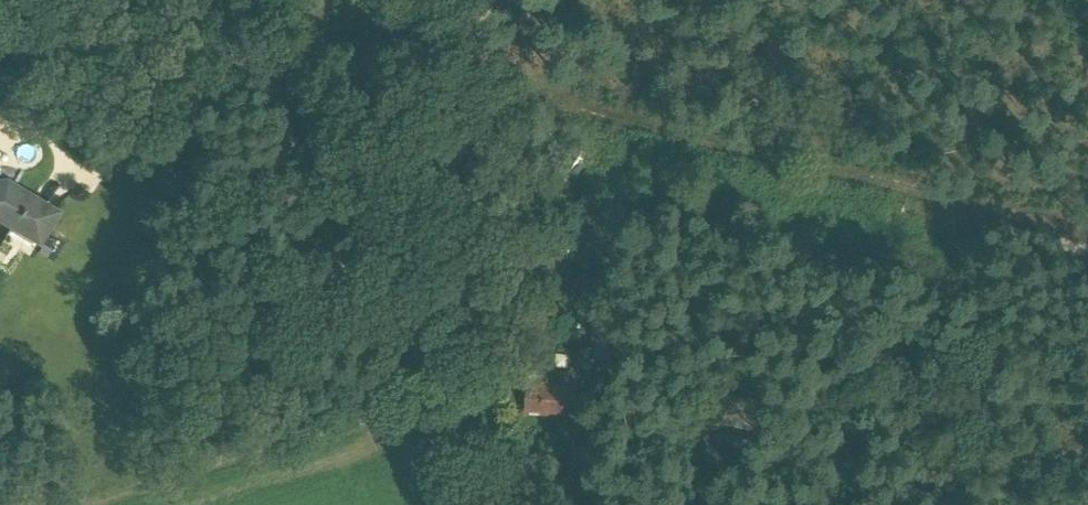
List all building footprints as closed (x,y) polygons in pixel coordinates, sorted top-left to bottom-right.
[(0,182),(0,217),(13,224),(5,238),(32,253),(56,210),(9,181),(0,182)] [(593,324),(592,357),(625,358),(626,325),(593,324)] [(721,369),(711,422),(755,428),(759,398),(773,400),(774,383),(765,371),(721,369)] [(548,370),(546,384),(579,386),(580,372),(548,370)] [(526,383),(525,411),(577,415),(579,386),(546,384),(526,383)]
